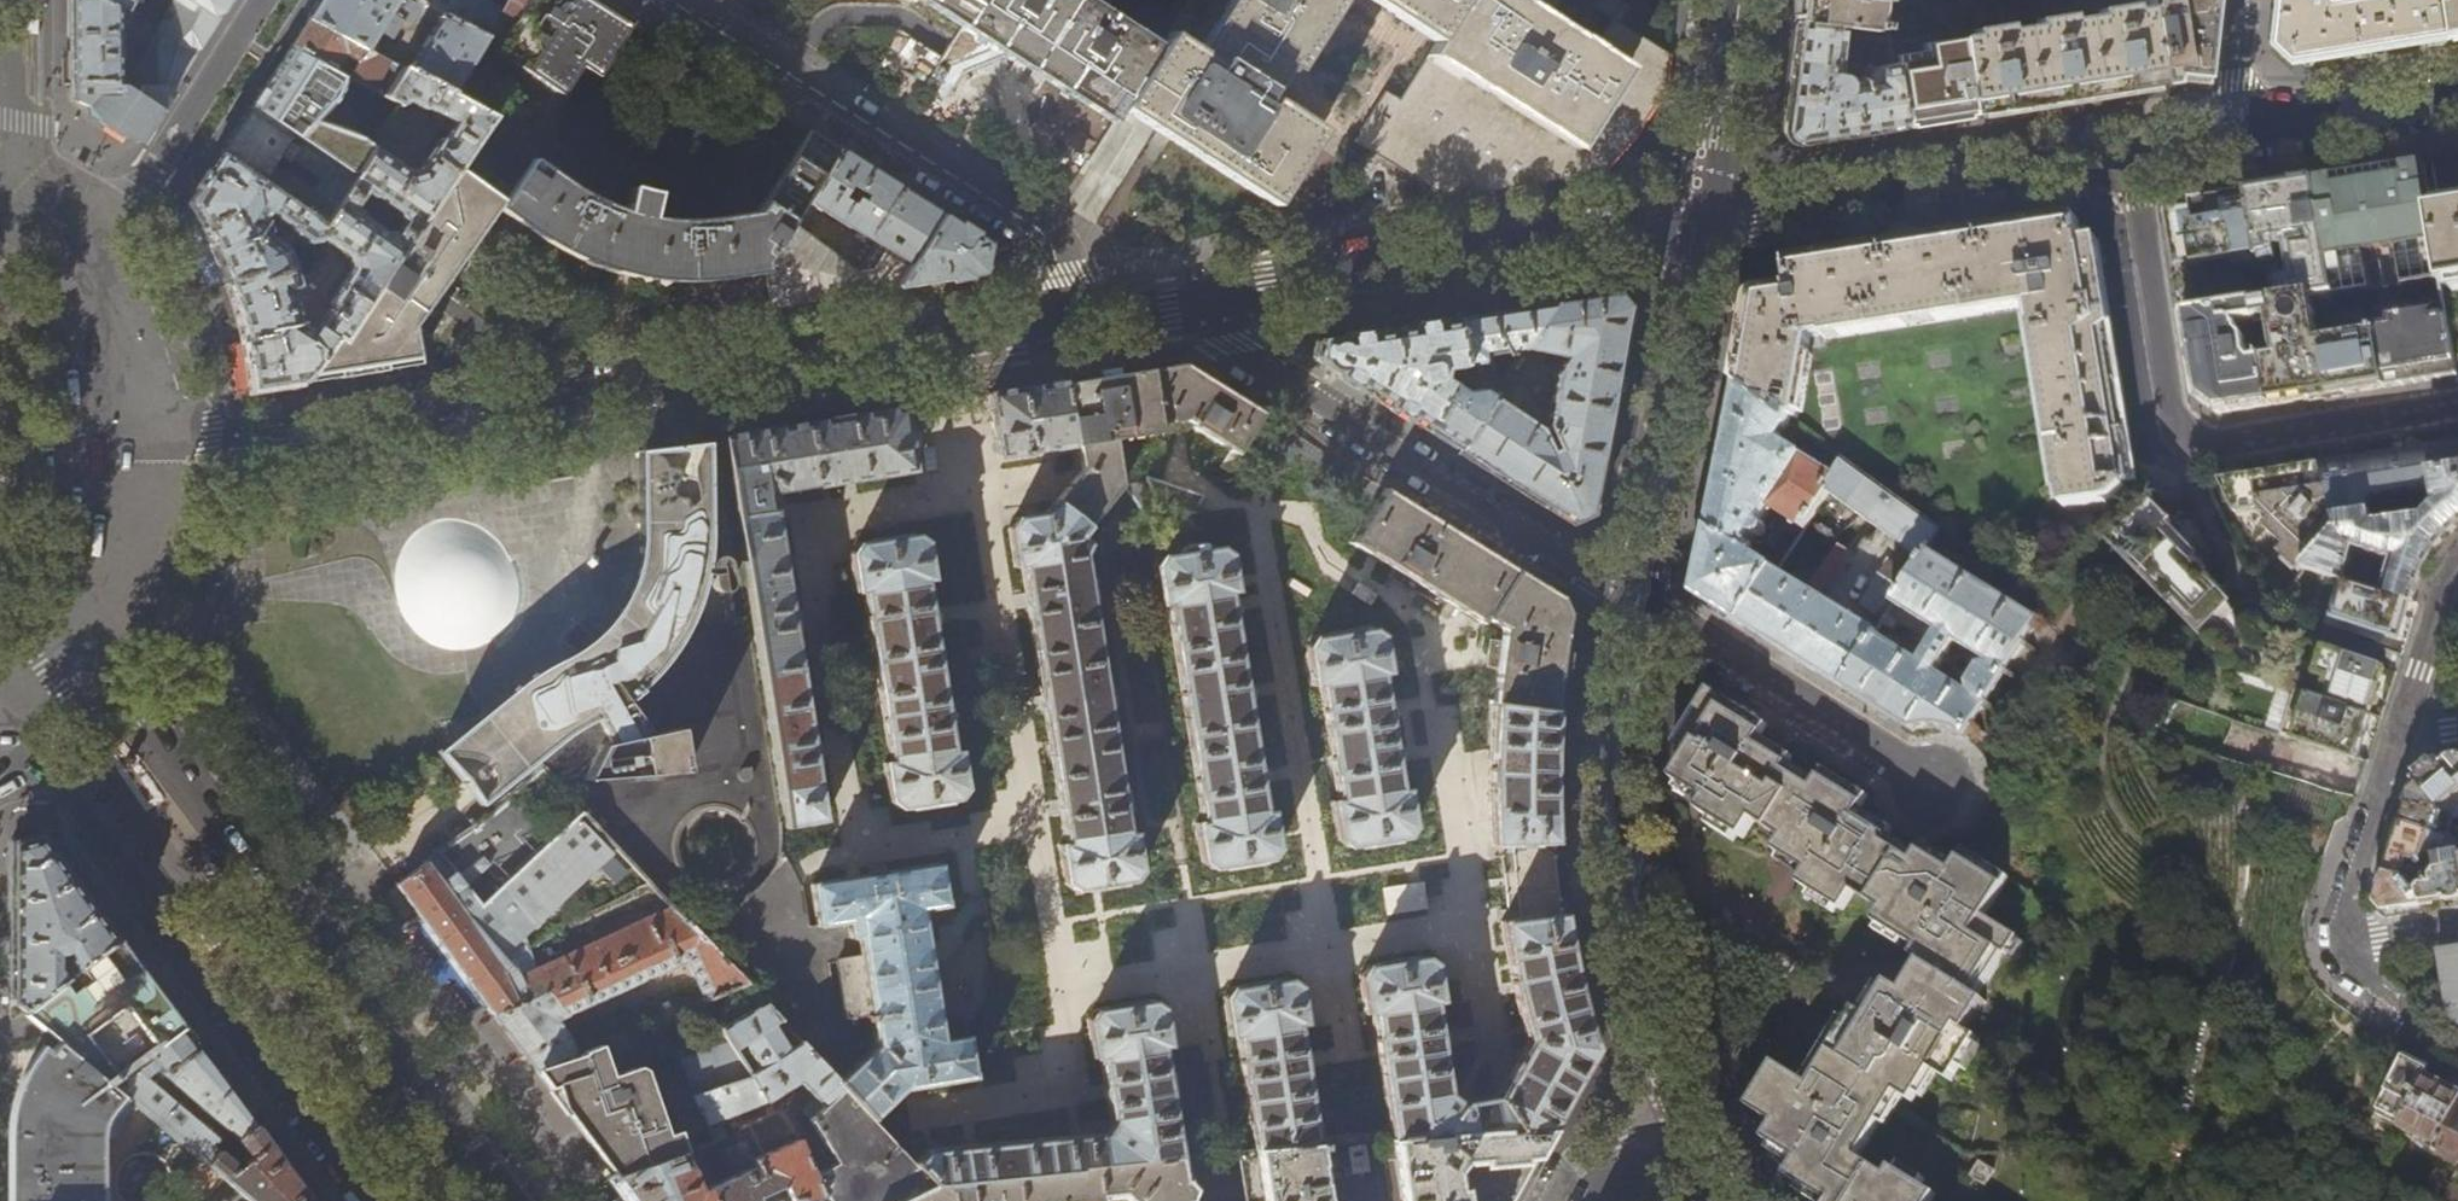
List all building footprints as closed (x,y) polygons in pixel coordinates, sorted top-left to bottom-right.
[(122,36),(127,38),(128,50),(139,56),(155,30),(141,23),(100,0),(71,0),(71,42),(71,85),(120,87),(122,36)] [(141,23),(153,0),(100,0),(141,23)] [(155,30),(195,52),(228,0),(174,0),(155,30)] [(483,43),(489,38),(428,5),(418,0),(318,0),(307,18),(367,50),(379,29),(392,37),(404,19),(419,16),(437,25),(411,66),(404,62),(400,69),(402,70),(408,73),(410,70),(452,94),(483,43)] [(516,2),(510,12),(488,0),(431,0),(428,5),(489,38),(499,43),(526,0),(513,0),(516,2)] [(594,0),(526,0),(499,43),(462,102),(493,118),(542,144),(571,104),(588,117),(615,77),(608,72),(601,67),(627,29),(628,25),(628,23),(626,19),(594,0)] [(1019,62),(1038,74),(1112,122),(1124,102),(1160,46),(1117,20),(1119,18),(1103,9),(1102,11),(1084,0),(924,0),(1019,62)] [(1266,103),(1276,88),(1280,81),(1309,37),(1327,8),(1332,0),(1237,0),(1214,37),(1199,60),(1266,103)] [(1421,22),(1430,28),(1440,35),(1462,0),(1385,0),(1421,22)] [(1588,41),(1578,36),(1574,43),(1545,26),(1527,14),(1516,8),(1521,0),(1462,0),(1440,35),(1427,43),(1580,141),(1627,67),(1588,41)] [(1527,14),(1545,26),(1561,0),(1536,0),(1527,14)] [(1623,0),(1583,0),(1603,13),(1605,14),(1615,21),(1633,6),(1623,0)] [(1793,22),(1885,35),(1886,4),(1884,3),(1884,0),(1796,0),(1793,22)] [(2110,7),(2111,7),(2131,4),(2147,2),(2146,0),(2093,0),(1954,23),(1955,32),(1973,29),(2005,24),(2035,19),(2068,14),(2110,7)] [(2147,2),(2148,7),(2132,10),(2131,4),(2111,7),(2112,13),(2069,20),(2068,14),(2035,19),(2036,25),(2006,30),(2005,24),(1973,29),(1974,35),(1956,38),(1961,64),(1969,115),(1990,111),(2059,100),(2144,86),(2158,84),(2158,80),(2167,79),(2176,78),(2190,63),(2206,47),(2208,29),(2211,0),(2146,0),(2147,2)] [(2279,41),(2301,62),(2362,52),(2437,40),(2457,37),(2457,36),(2452,0),(2284,0),(2279,41)] [(1969,115),(1961,64),(1927,70),(1913,7),(1886,4),(1885,35),(1887,35),(1889,46),(1892,66),(1901,126),(1931,121),(1969,115)] [(1605,14),(1588,41),(1627,67),(1580,141),(1427,43),(1393,95),(1379,86),(1354,126),(1364,132),(1379,142),(1418,167),(1414,173),(1446,193),(1596,169),(1603,159),(1617,137),(1624,125),(1631,128),(1656,86),(1661,50),(1615,21),(1605,14)] [(385,98),(402,70),(400,69),(367,50),(307,18),(304,23),(289,45),(349,78),(385,98)] [(1901,126),(1892,66),(1875,68),(1869,76),(1870,82),(1845,86),(1845,84),(1843,82),(1840,80),(1836,78),(1839,45),(1864,48),(1865,44),(1889,46),(1887,35),(1885,35),(1793,22),(1786,79),(1781,131),(1794,144),(1841,136),(1901,126)] [(167,96),(195,52),(155,30),(139,56),(120,87),(71,85),(71,101),(89,111),(109,122),(137,143),(167,96)] [(1266,103),(1199,60),(1164,39),(1160,46),(1124,102),(1159,125),(1167,130),(1271,194),(1311,132),(1266,103)] [(259,94),(250,107),(353,178),(371,149),(372,147),(355,133),(321,119),(341,97),(349,78),(289,45),(259,94)] [(439,141),(419,170),(410,171),(408,172),(371,149),(353,178),(324,226),(322,225),(323,231),(320,236),(350,256),(349,269),(328,301),(329,305),(311,331),(299,323),(292,291),(296,290),(299,286),(295,272),(293,271),(292,268),(260,279),(257,271),(227,281),(231,294),(237,315),(241,330),(243,341),(252,391),(303,382),(335,336),(341,340),(457,171),(493,118),(462,102),(451,96),(452,94),(410,70),(408,73),(402,70),(385,98),(398,106),(396,108),(407,101),(421,109),(425,109),(427,108),(456,123),(446,139),(441,138),(439,141)] [(324,226),(353,178),(250,107),(238,125),(220,154),(322,225),(324,226)] [(1357,157),(1364,132),(1360,130),(1359,130),(1347,151),(1357,157)] [(791,224),(806,200),(838,151),(837,150),(808,132),(765,201),(763,201),(756,213),(743,215),(723,217),(711,218),(693,218),(677,217),(651,214),(656,192),(632,186),(626,209),(615,205),(597,198),(579,190),(563,182),(540,167),(530,160),(501,201),(495,208),(503,214),(513,221),(526,230),(541,238),(557,247),(580,257),(595,262),(611,267),(618,269),(632,272),(651,275),(664,277),(679,278),(708,279),(734,277),(750,275),(767,272),(766,263),(791,224)] [(896,287),(909,265),(941,214),(893,184),(838,149),(837,150),(838,151),(806,200),(883,251),(874,263),(869,260),(863,270),(852,272),(791,224),(766,263),(767,272),(772,307),(792,304),(823,299),(831,297),(855,293),(896,287)] [(284,247),(294,232),(307,241),(320,240),(318,239),(320,236),(323,231),(322,225),(220,154),(215,161),(189,203),(212,247),(220,263),(227,281),(257,271),(260,279),(292,268),(294,268),(288,250),(284,247)] [(2430,216),(2440,278),(2442,287),(2457,284),(2457,157),(2447,159),(2421,163),(2430,216)] [(2430,216),(2421,163),(2397,167),(2314,180),(2333,290),(2334,295),(2440,278),(2430,216)] [(495,208),(501,201),(457,171),(341,340),(335,336),(303,382),(396,367),(417,364),(410,327),(433,296),(495,208)] [(2333,290),(2314,180),(2309,181),(2248,191),(2258,253),(2268,252),(2266,240),(2309,233),(2312,245),(2296,248),(2301,285),(2289,287),(2291,297),(2312,294),(2333,290)] [(2258,253),(2248,191),(2235,193),(2199,200),(2182,203),(2168,220),(2174,257),(2176,268),(2229,258),(2231,267),(2259,263),(2258,253)] [(220,263),(212,247),(189,203),(178,220),(198,254),(212,287),(227,281),(220,263)] [(985,259),(989,244),(941,214),(909,265),(896,287),(935,281),(983,273),(985,259)] [(2029,308),(2056,477),(2058,494),(2061,494),(2063,507),(2110,501),(2115,499),(2119,496),(2137,477),(2098,241),(2083,243),(2080,226),(2079,220),(2053,224),(1841,258),(1790,266),(1794,289),(1784,291),(1757,296),(1752,300),(1737,387),(1790,425),(1800,432),(1816,341),(2029,308)] [(1607,419),(1628,307),(1617,294),(1587,298),(1551,304),(1524,348),(1566,357),(1556,373),(1546,423),(1554,442),(1547,446),(1539,429),(1493,398),(1460,450),(1519,486),(1575,520),(1589,513),(1607,419)] [(2385,387),(2376,331),(2356,334),(2353,333),(2339,334),(2337,338),(2320,340),(2312,294),(2291,297),(2254,303),(2256,318),(2269,316),(2275,356),(2263,358),(2270,406),(2299,401),(2385,387)] [(2270,406),(2263,358),(2251,360),(2246,355),(2243,336),(2237,331),(2236,321),(2256,318),(2254,303),(2182,316),(2190,360),(2197,401),(2217,415),(2270,406)] [(1524,348),(1551,304),(1511,310),(1455,320),(1463,367),(1468,380),(1485,376),(1482,354),(1524,348)] [(1816,341),(1800,432),(1808,438),(1842,463),(1857,474),(1939,533),(1928,551),(2035,616),(2041,606),(2135,511),(2119,496),(2115,499),(2110,501),(2063,507),(2061,494),(2058,494),(2056,477),(2029,308),(1816,341)] [(2456,376),(2445,308),(2374,319),(2376,331),(2385,387),(2395,386),(2456,376)] [(1341,376),(1444,440),(1460,450),(1493,398),(1482,392),(1464,394),(1452,388),(1439,380),(1443,369),(1463,367),(1455,320),(1423,325),(1317,342),(1313,359),(1341,376)] [(252,391),(243,341),(227,344),(235,392),(252,391)] [(1241,453),(1267,413),(1187,363),(1153,368),(1063,383),(1072,445),(1072,446),(1076,446),(1080,467),(1054,498),(1090,525),(1122,485),(1115,439),(1160,433),(1160,436),(1178,433),(1187,432),(1194,424),(1241,453)] [(1072,445),(1063,383),(989,394),(997,456),(1050,448),(1072,445)] [(1740,624),(1776,568),(1745,549),(1750,542),(1746,539),(1751,533),(1753,534),(1756,534),(1760,532),(1762,530),(1763,527),(1763,524),(1763,521),(1761,519),(1760,518),(1768,505),(1783,515),(1773,529),(1793,541),(1825,489),(1842,463),(1808,438),(1798,451),(1781,439),(1790,425),(1737,387),(1717,482),(1694,595),(1717,609),(1740,624)] [(790,616),(772,510),(766,511),(762,492),(766,488),(770,483),(781,491),(842,481),(911,470),(909,456),(913,455),(921,443),(918,427),(907,421),(903,422),(902,408),(724,437),(752,616),(784,822),(784,825),(824,819),(812,752),(790,616)] [(500,695),(475,715),(433,751),(477,804),(530,759),(540,770),(582,813),(617,850),(656,891),(672,908),(703,941),(763,883),(770,874),(774,865),(777,854),(778,842),(779,823),(784,822),(752,616),(703,624),(699,595),(702,582),(705,566),(706,547),(707,526),(707,490),(704,440),(634,451),(634,541),(633,555),(631,568),(628,580),(624,589),(614,608),(609,615),(602,624),(594,632),(587,639),(575,646),(565,652),(544,662),(532,669),(522,676),(512,684),(500,695)] [(2400,452),(2322,464),(2329,497),(2335,530),(2300,567),(2344,580),(2355,548),(2391,559),(2382,591),(2412,601),(2420,585),(2435,559),(2455,535),(2457,532),(2457,443),(2400,452)] [(1939,533),(1857,474),(1842,463),(1825,489),(1923,559),(1928,551),(1939,533)] [(2300,567),(2335,530),(2329,497),(2322,464),(2290,469),(2277,471),(2267,473),(2240,477),(2218,480),(2234,513),(2258,509),(2270,520),(2264,527),(2284,546),(2262,566),(2278,599),(2300,567)] [(2146,500),(2154,492),(2145,485),(2139,479),(2137,477),(2119,496),(2135,511),(2146,500)] [(1503,561),(1388,489),(1354,541),(1398,569),(1393,577),(1416,591),(1420,584),(1471,616),(1484,625),(1487,619),(1504,630),(1503,642),(1491,641),(1489,669),(1499,670),(1496,704),(1556,711),(1569,614),(1563,598),(1503,561)] [(1126,834),(1081,555),(1087,543),(1080,537),(1090,525),(1054,498),(1043,512),(1013,518),(1007,525),(1013,565),(1019,564),(1024,595),(1040,700),(1056,804),(1063,843),(1056,844),(1062,884),(1073,890),(1132,881),(1138,872),(1132,833),(1126,834)] [(2202,520),(2195,507),(2185,512),(2176,517),(2169,521),(2146,500),(2135,511),(2107,540),(2226,658),(2244,639),(2234,619),(2245,608),(2236,588),(2218,552),(2202,520)] [(487,645),(511,629),(524,599),(519,569),(504,546),(487,530),(462,521),(436,520),(413,535),(400,553),(395,576),(395,590),(397,603),(408,624),(427,643),(454,651),(487,645)] [(928,598),(925,579),(930,578),(924,539),(914,532),(855,541),(848,550),(854,590),(862,588),(890,760),(883,761),(890,800),(899,806),(959,797),(965,787),(958,748),(952,750),(949,729),(928,598)] [(1202,861),(1211,869),(1269,860),(1277,851),(1271,811),(1264,812),(1261,789),(1249,713),(1234,622),(1229,593),(1235,592),(1229,552),(1219,545),(1209,546),(1198,539),(1189,548),(1181,542),(1171,552),(1162,553),(1155,564),(1161,603),(1167,602),(1204,822),(1196,823),(1202,861)] [(1898,721),(1912,730),(1922,727),(1930,727),(1944,728),(1953,730),(1963,733),(2035,616),(1928,551),(1923,559),(1913,575),(1895,603),(1943,633),(1925,663),(1876,633),(1842,687),(1898,721)] [(728,583),(725,564),(724,560),(721,558),(718,557),(714,557),(711,558),(709,560),(707,563),(706,566),(709,586),(711,590),(714,592),(717,593),(721,593),(724,592),(726,589),(728,586),(728,583)] [(1895,603),(1913,575),(1895,563),(1867,607),(1885,619),(1890,611),(1895,603)] [(1878,629),(1819,593),(1822,590),(1815,585),(1811,589),(1776,568),(1740,624),(1792,656),(1842,687),(1876,633),(1878,629)] [(2409,611),(2412,601),(2382,591),(2346,581),(2333,620),(2390,637),(2398,640),(2409,611)] [(1891,630),(1900,618),(1890,611),(1885,619),(1882,624),(1891,630)] [(1338,841),(1347,848),(1405,840),(1414,829),(1408,790),(1401,791),(1397,762),(1388,708),(1383,674),(1395,672),(1402,664),(1390,651),(1387,651),(1384,634),(1373,628),(1314,637),(1307,648),(1313,686),(1320,685),(1338,801),(1332,802),(1338,841)] [(2372,703),(2383,668),(2351,658),(2326,649),(2317,676),(2329,680),(2322,701),(2368,715),(2372,703)] [(1926,839),(1920,850),(1891,832),(1896,825),(1862,805),(1869,794),(1826,769),(1820,780),(1792,763),(1796,757),(1762,736),(1769,726),(1709,690),(1676,748),(1690,757),(1675,783),(1706,803),(1699,814),(1744,841),(1756,823),(1783,839),(1776,852),(1810,873),(1802,886),(1844,911),(1856,893),(1884,910),(1877,923),(1920,949),(1914,960),(1923,966),(1905,994),(1891,985),(1870,1019),(1858,1011),(1812,1088),(1774,1066),(1749,1108),(1774,1124),(1765,1140),(1796,1162),(1787,1179),(1805,1191),(1822,1200),(1936,1200),(1939,1195),(1893,1168),(1886,1179),(1856,1160),(1897,1094),(1912,1104),(1933,1070),(1952,1083),(1979,1038),(1966,1031),(1985,1000),(1972,992),(1999,947),(2008,953),(2020,934),(1985,913),(2009,874),(1966,847),(1958,859),(1926,839)] [(2368,724),(2371,716),(2368,715),(2322,701),(2295,692),(2281,734),(2357,758),(2368,724)] [(1516,847),(1555,845),(1554,825),(1554,777),(1556,711),(1496,704),(1494,704),(1492,752),(1492,783),(1493,816),(1495,848),(1516,847)] [(2357,758),(2281,734),(2234,719),(2227,743),(2327,777),(2323,788),(2345,796),(2349,782),(2357,758)] [(2450,761),(2447,763),(2443,767),(2457,786),(2457,759),(2450,761)] [(2443,767),(2438,760),(2434,762),(2429,767),(2419,776),(2414,780),(2419,787),(2437,809),(2450,801),(2457,802),(2457,786),(2443,767)] [(426,862),(467,919),(582,813),(540,770),(483,821),(448,844),(426,862)] [(2453,819),(2441,815),(2437,809),(2419,787),(2416,790),(2412,793),(2407,811),(2403,823),(2436,835),(2447,838),(2453,819)] [(499,957),(617,850),(582,813),(467,919),(499,957)] [(2420,872),(2435,858),(2447,838),(2436,835),(2403,823),(2395,848),(2388,873),(2403,878),(2407,868),(2420,872)] [(10,920),(10,996),(24,1008),(67,976),(64,940),(73,938),(89,960),(119,939),(84,893),(40,833),(27,837),(10,842),(10,920)] [(2447,838),(2435,858),(2420,872),(2424,874),(2425,886),(2421,886),(2419,890),(2421,901),(2442,898),(2457,895),(2457,840),(2447,838)] [(568,953),(560,957),(518,976),(508,968),(499,957),(467,919),(426,862),(395,884),(417,913),(487,1007),(527,1061),(535,1071),(575,1056),(568,1038),(564,1033),(568,1031),(564,1025),(561,1028),(555,1019),(687,960),(701,993),(705,1001),(744,984),(703,941),(672,908),(655,914),(568,953)] [(941,1038),(921,907),(945,903),(938,862),(873,873),(810,883),(816,925),(845,920),(849,937),(856,936),(859,955),(837,959),(846,1017),(868,1014),(873,1045),(861,1056),(835,1080),(870,1116),(902,1087),(910,1086),(972,1076),(965,1035),(941,1038)] [(2421,886),(2425,886),(2424,874),(2420,872),(2407,868),(2403,878),(2388,873),(2380,899),(2390,910),(2412,907),(2421,905),(2421,901),(2419,890),(2421,886)] [(1425,881),(1385,887),(1389,912),(1429,906),(1425,881)] [(655,914),(672,908),(656,891),(636,889),(556,926),(561,938),(649,899),(655,914)] [(1390,1131),(1392,1139),(1552,1128),(1591,1058),(1596,1048),(1578,984),(1571,956),(1563,916),(1524,922),(1504,926),(1507,949),(1517,999),(1520,1015),(1528,1044),(1513,1072),(1498,1099),(1461,1105),(1456,1101),(1450,1097),(1440,1031),(1436,1005),(1442,1003),(1436,964),(1426,957),(1367,967),(1360,977),(1366,1015),(1372,1015),(1390,1131)] [(560,957),(568,953),(561,938),(556,926),(554,926),(553,925),(542,931),(553,943),(560,957)] [(18,1098),(13,1115),(10,1133),(10,1200),(126,1200),(121,1195),(117,1186),(116,1175),(119,1166),(125,1158),(133,1154),(142,1152),(151,1152),(159,1156),(167,1163),(171,1172),(172,1182),(169,1191),(164,1198),(161,1200),(201,1200),(222,1177),(201,1158),(112,1083),(185,1029),(173,1013),(119,939),(89,960),(97,971),(75,986),(67,976),(24,1008),(39,1021),(52,1032),(42,1047),(33,1062),(27,1073),(23,1084),(18,1098)] [(2441,953),(2449,984),(2454,1012),(2457,1015),(2457,950),(2441,953)] [(1319,1146),(1316,1137),(1309,1089),(1299,1025),(1305,1023),(1299,986),(1289,979),(1231,987),(1223,997),(1229,1035),(1236,1034),(1242,1070),(1255,1152),(1319,1146)] [(705,1001),(701,993),(678,1002),(670,993),(586,1030),(593,1048),(599,1046),(705,1001)] [(1168,1081),(1162,1046),(1168,1045),(1162,1006),(1152,999),(1095,1008),(1086,1019),(1092,1055),(1099,1055),(1103,1085),(1109,1123),(1105,1128),(1101,1133),(990,1143),(927,1148),(913,1161),(934,1183),(1181,1160),(1168,1081)] [(835,1080),(801,1043),(788,1050),(773,1025),(780,1022),(763,1004),(721,1028),(729,1041),(734,1048),(743,1044),(753,1060),(745,1065),(752,1076),(698,1094),(695,1095),(706,1124),(768,1101),(800,1082),(825,1108),(812,1120),(835,1162),(814,1174),(796,1139),(753,1158),(746,1141),(725,1149),(735,1175),(701,1190),(687,1150),(614,1177),(620,1185),(632,1200),(785,1200),(822,1195),(826,1200),(898,1200),(934,1183),(913,1161),(870,1116),(835,1080)] [(231,1090),(185,1029),(112,1083),(201,1158),(222,1177),(251,1200),(314,1200),(250,1116),(231,1090)] [(752,1076),(745,1065),(734,1048),(729,1041),(684,1059),(698,1094),(752,1076)] [(672,1127),(644,1063),(637,1061),(623,1067),(620,1063),(610,1068),(599,1046),(593,1048),(575,1056),(535,1071),(544,1083),(558,1103),(614,1177),(687,1150),(693,1147),(684,1124),(672,1127)] [(2403,1119),(2425,1071),(2429,1063),(2413,1055),(2404,1051),(2378,1107),(2378,1108),(2403,1119)] [(2457,1105),(2457,1087),(2457,1086),(2425,1071),(2403,1119),(2400,1126),(2439,1145),(2457,1106),(2457,1105)] [(2457,1106),(2439,1145),(2437,1150),(2457,1160),(2457,1106)] [(1464,1161),(1537,1156),(1552,1128),(1392,1139),(1395,1163),(1401,1200),(1470,1200),(1464,1161)] [(1319,1146),(1255,1152),(1239,1154),(1247,1200),(1327,1200),(1319,1146)] [(1470,1200),(1512,1200),(1537,1156),(1464,1161),(1470,1200)] [(1190,1192),(1186,1181),(1184,1181),(1181,1160),(934,1183),(898,1200),(1102,1200),(1102,1197),(1114,1196),(1120,1195),(1128,1200),(1190,1200),(1190,1192)]
